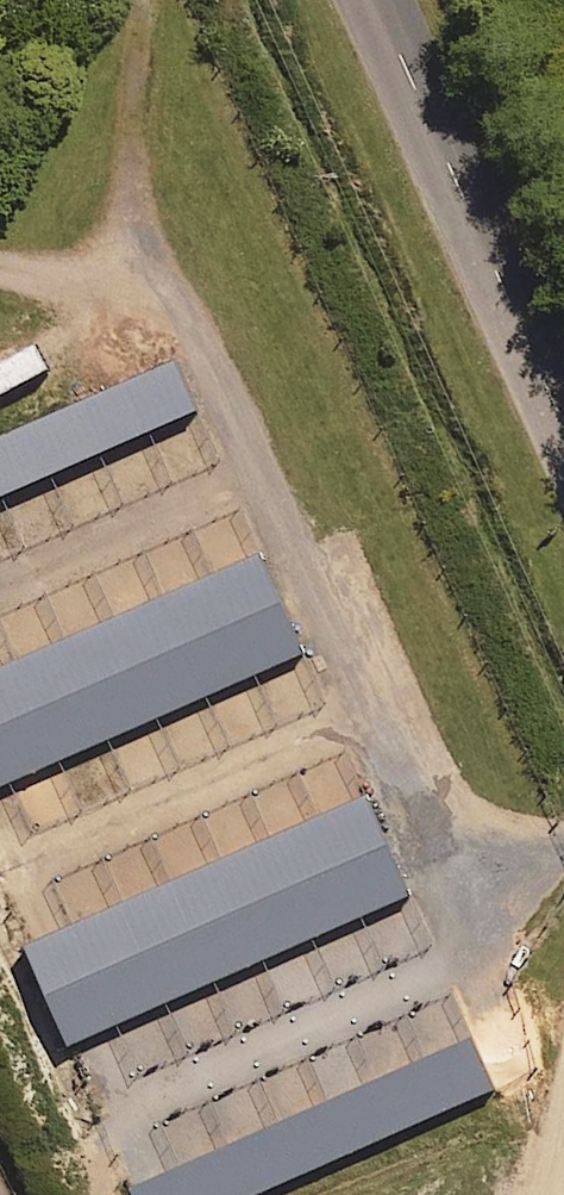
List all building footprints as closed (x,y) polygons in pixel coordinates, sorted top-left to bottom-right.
[(169,358),(0,432),(0,496),(192,411),(169,358)] [(256,554),(0,665),(0,783),(299,654),(256,554)] [(410,896),(366,795),(22,944),(65,1045),(410,896)] [(470,1038),(129,1190),(131,1194),(260,1194),(494,1091),(470,1038)]
